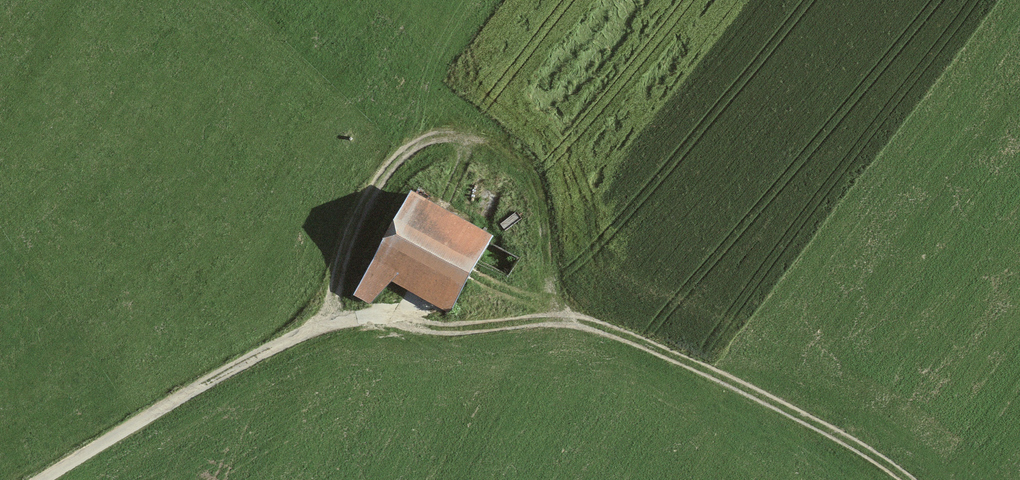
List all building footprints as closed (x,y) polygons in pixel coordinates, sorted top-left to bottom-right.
[(489,240),(406,194),(349,298),(371,310),(386,281),(447,315),(489,240)]
